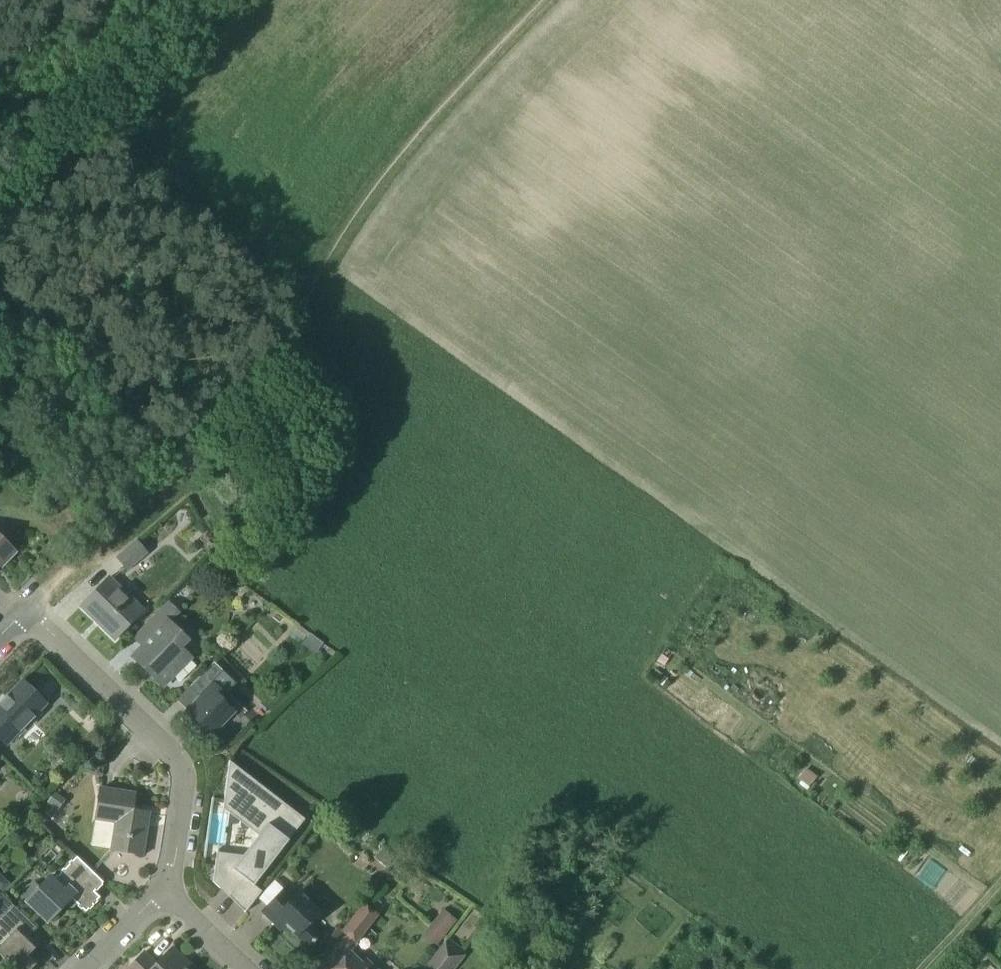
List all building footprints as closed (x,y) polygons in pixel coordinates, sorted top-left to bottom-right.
[(2,567),(16,552),(0,536),(0,565),(2,567)] [(127,571),(146,554),(135,541),(116,557),(127,571)] [(108,578),(81,606),(116,639),(143,611),(108,578)] [(152,669),(167,683),(173,676),(180,682),(188,674),(181,668),(191,658),(180,648),(187,640),(168,622),(177,612),(168,603),(134,638),(143,647),(133,657),(145,668),(147,666),(151,670),(152,669)] [(220,699),(224,695),(236,683),(214,662),(192,685),(203,696),(189,711),(212,733),(233,711),(220,699)] [(46,703),(23,681),(0,705),(0,736),(8,744),(46,703)] [(285,805),(229,760),(224,800),(249,803),(265,815),(240,850),(217,846),(213,873),(229,889),(239,876),(251,886),(297,828),(279,813),(285,805)] [(112,847),(112,849),(143,854),(149,813),(132,811),(135,793),(101,788),(97,820),(95,820),(92,845),(112,847)] [(48,802),(59,811),(67,800),(56,791),(48,802)] [(27,902),(48,923),(67,903),(72,908),(77,903),(86,912),(100,897),(95,892),(104,882),(79,857),(54,881),(51,878),(27,902)] [(276,917),(309,948),(321,936),(310,925),(321,913),(299,892),(294,897),(286,889),(262,912),(272,922),(276,917)] [(364,904),(342,931),(357,944),(379,915),(364,904)] [(17,909),(13,906),(0,920),(0,959),(10,968),(31,968),(38,961),(30,953),(37,945),(29,937),(37,928),(17,909)] [(458,920),(444,909),(424,934),(438,945),(458,920)] [(423,968),(454,968),(467,953),(448,938),(423,968)] [(180,962),(184,958),(173,947),(157,964),(145,952),(128,968),(187,968),(180,962)] [(365,962),(362,965),(349,954),(335,968),(373,968),(365,962)]
